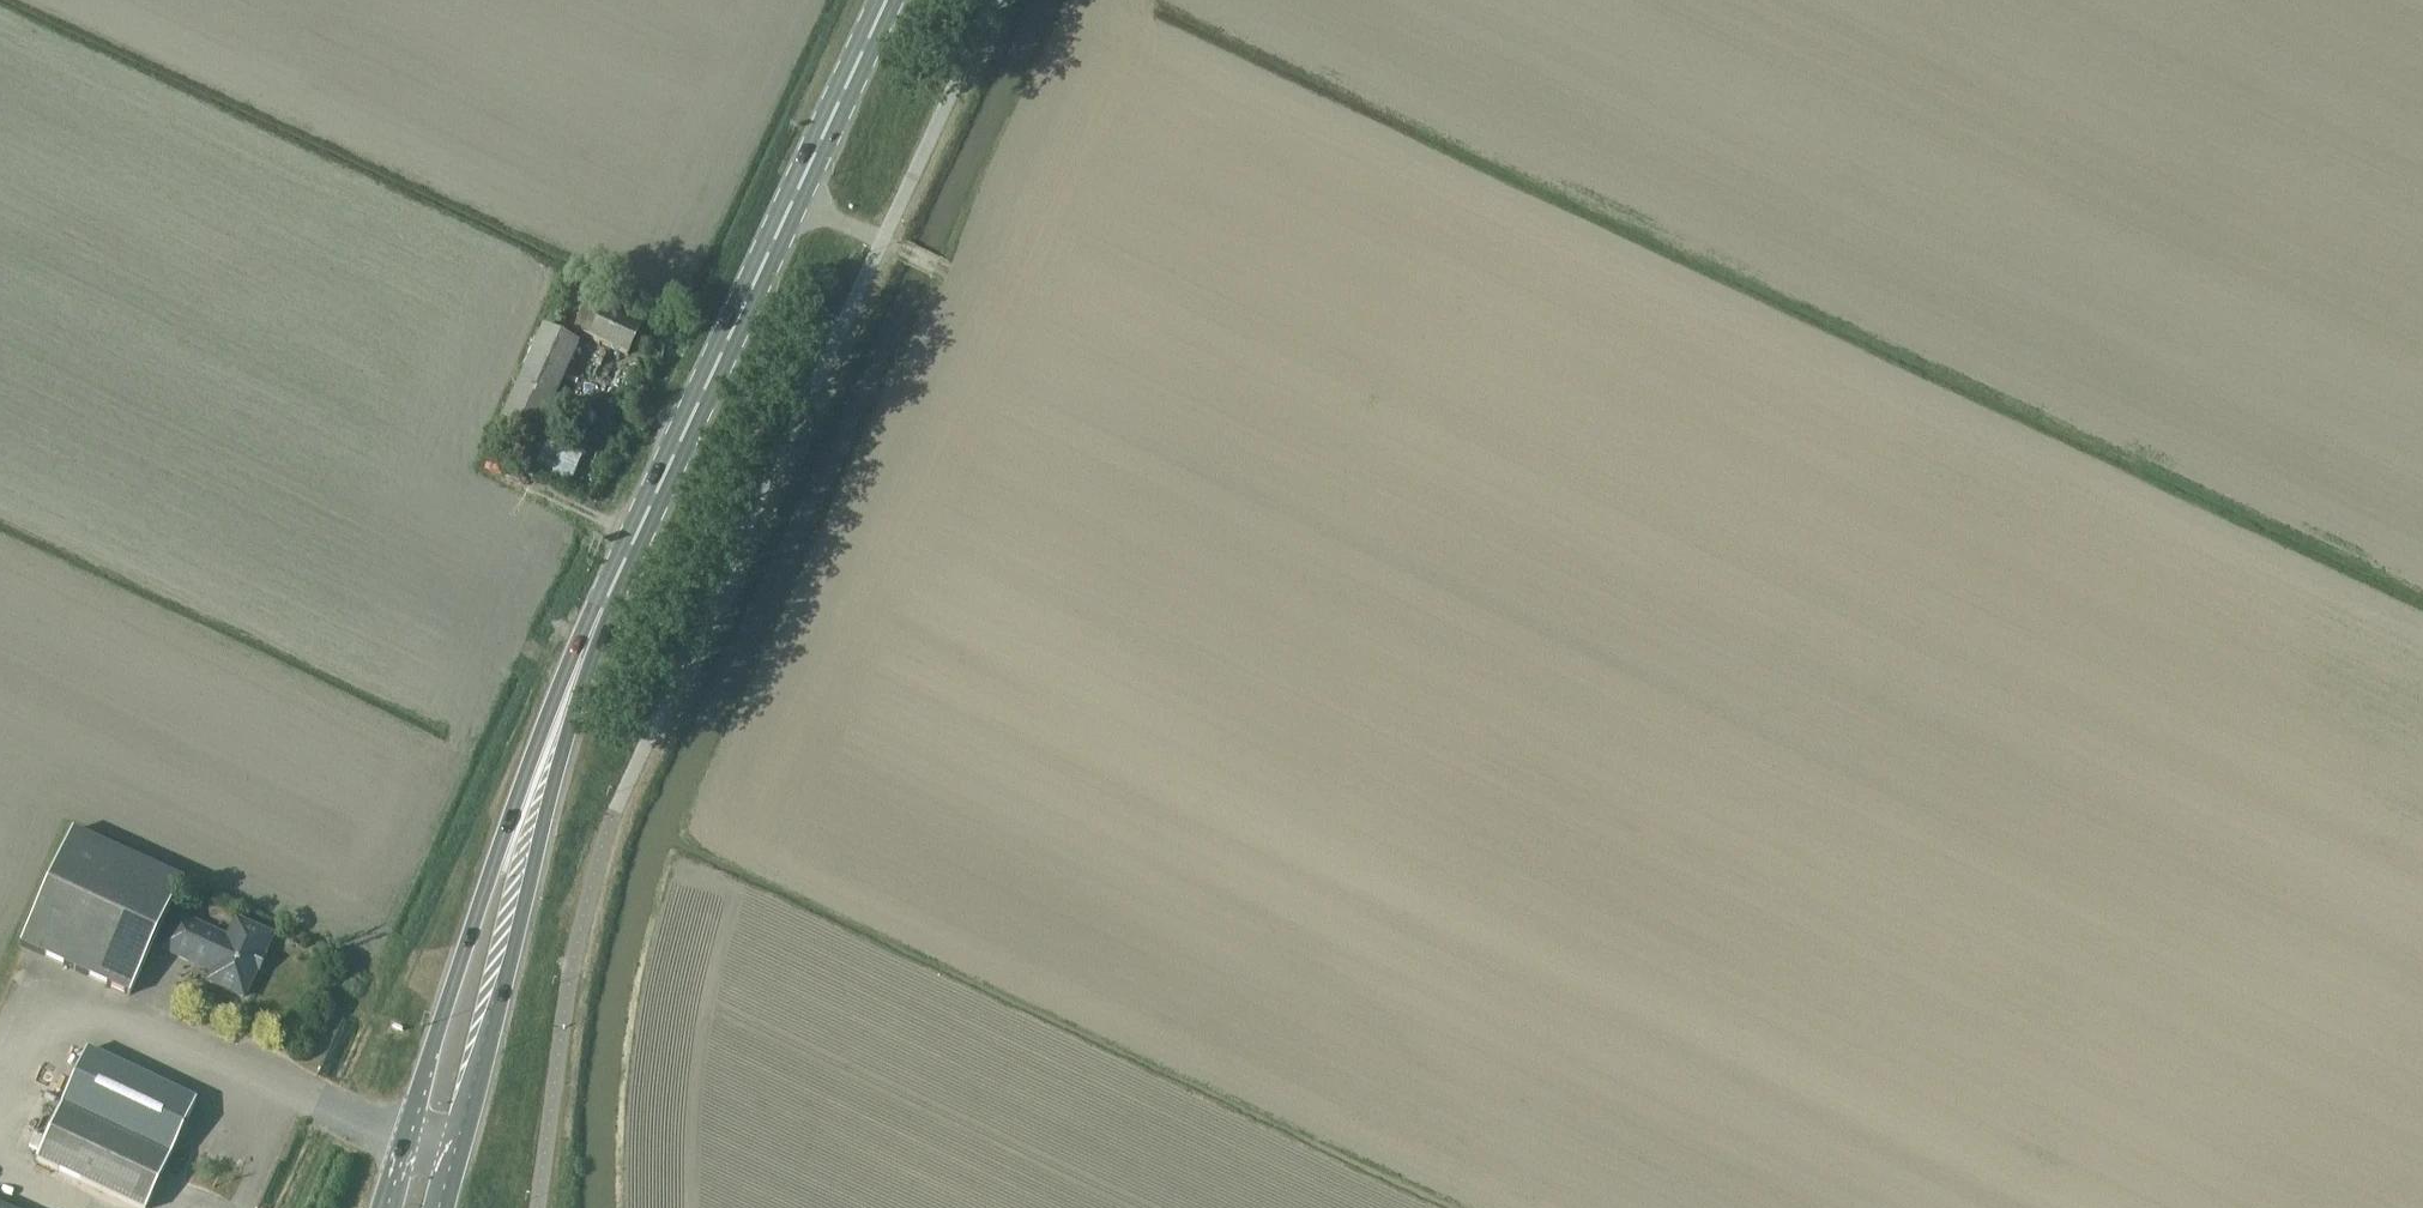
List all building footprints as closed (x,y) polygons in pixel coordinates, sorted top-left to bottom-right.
[(572,331),(598,343),(627,356),(638,328),(601,312),(584,303),(572,331)] [(494,439),(516,449),(521,452),(530,432),(536,434),(577,344),(543,328),(503,419),(494,439)] [(568,484),(581,455),(549,441),(536,470),(568,484)] [(20,945),(27,949),(129,995),(181,881),(71,831),(20,945)] [(243,997),(270,937),(236,922),(226,943),(201,932),(203,929),(176,916),(161,949),(188,961),(190,958),(214,969),(209,982),(243,997)] [(87,1051),(61,1107),(169,1158),(195,1102),(87,1051)] [(61,1107),(36,1161),(138,1207),(146,1207),(169,1158),(61,1107)]
